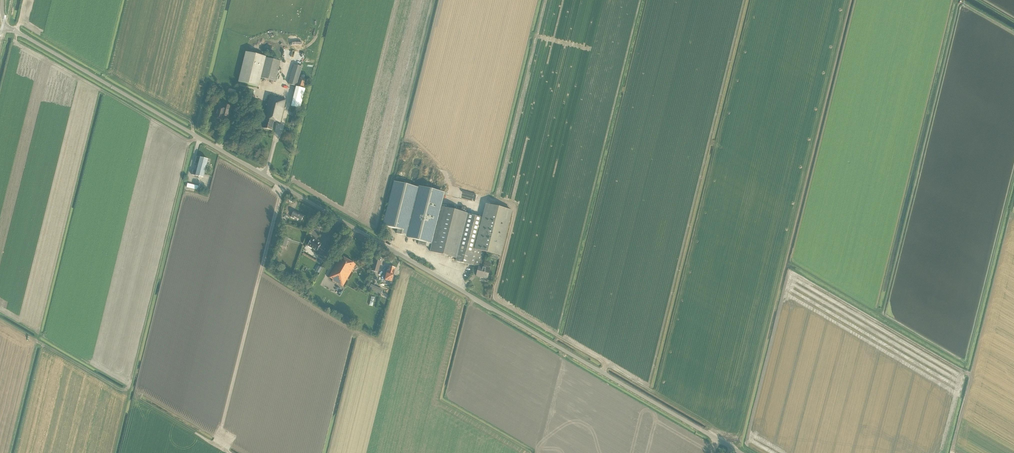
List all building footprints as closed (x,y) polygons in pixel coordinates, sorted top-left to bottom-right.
[(261,78),(266,58),(266,57),(246,52),(238,82),(259,87),(261,78)] [(266,58),(261,78),(276,82),(281,62),(266,58)] [(288,84),(297,87),(302,67),(294,65),(288,84)] [(297,86),(303,88),(306,79),(300,77),(297,86)] [(305,89),(296,87),(291,106),(300,109),(305,89)] [(280,123),(286,100),(270,95),(264,118),(262,118),(262,121),(264,121),(263,128),(272,131),(274,122),(280,123)] [(218,108),(215,118),(223,120),(225,113),(228,114),(228,117),(231,106),(224,105),(223,109),(218,108)] [(294,109),(290,125),(295,126),(299,110),(294,109)] [(208,160),(197,157),(195,164),(198,165),(196,173),(193,172),(192,175),(204,178),(208,160)] [(482,218),(441,207),(444,195),(395,182),(383,226),(398,230),(397,234),(407,236),(419,240),(418,244),(432,248),(431,252),(457,258),(456,261),(479,267),(476,276),(481,277),(481,276),(488,278),(490,269),(491,268),(481,265),(485,252),(501,256),(512,211),(486,204),(482,218)] [(295,217),(302,221),(304,216),(294,210),(291,217),(294,219),(295,217)] [(286,246),(289,238),(283,236),(280,244),(286,246)] [(314,250),(313,252),(319,256),(322,250),(319,248),(321,244),(312,239),(308,246),(314,250)] [(343,287),(356,265),(341,256),(329,278),(333,280),(332,281),(343,287)] [(378,272),(381,261),(374,260),(371,271),(378,272)] [(387,270),(385,281),(392,282),(396,268),(390,266),(389,270),(387,270)] [(368,293),(367,296),(360,294),(358,299),(373,305),(377,296),(368,293)] [(326,310),(329,299),(321,296),(320,299),(318,299),(315,307),(326,310)] [(365,329),(374,331),(378,311),(368,310),(365,329)]
